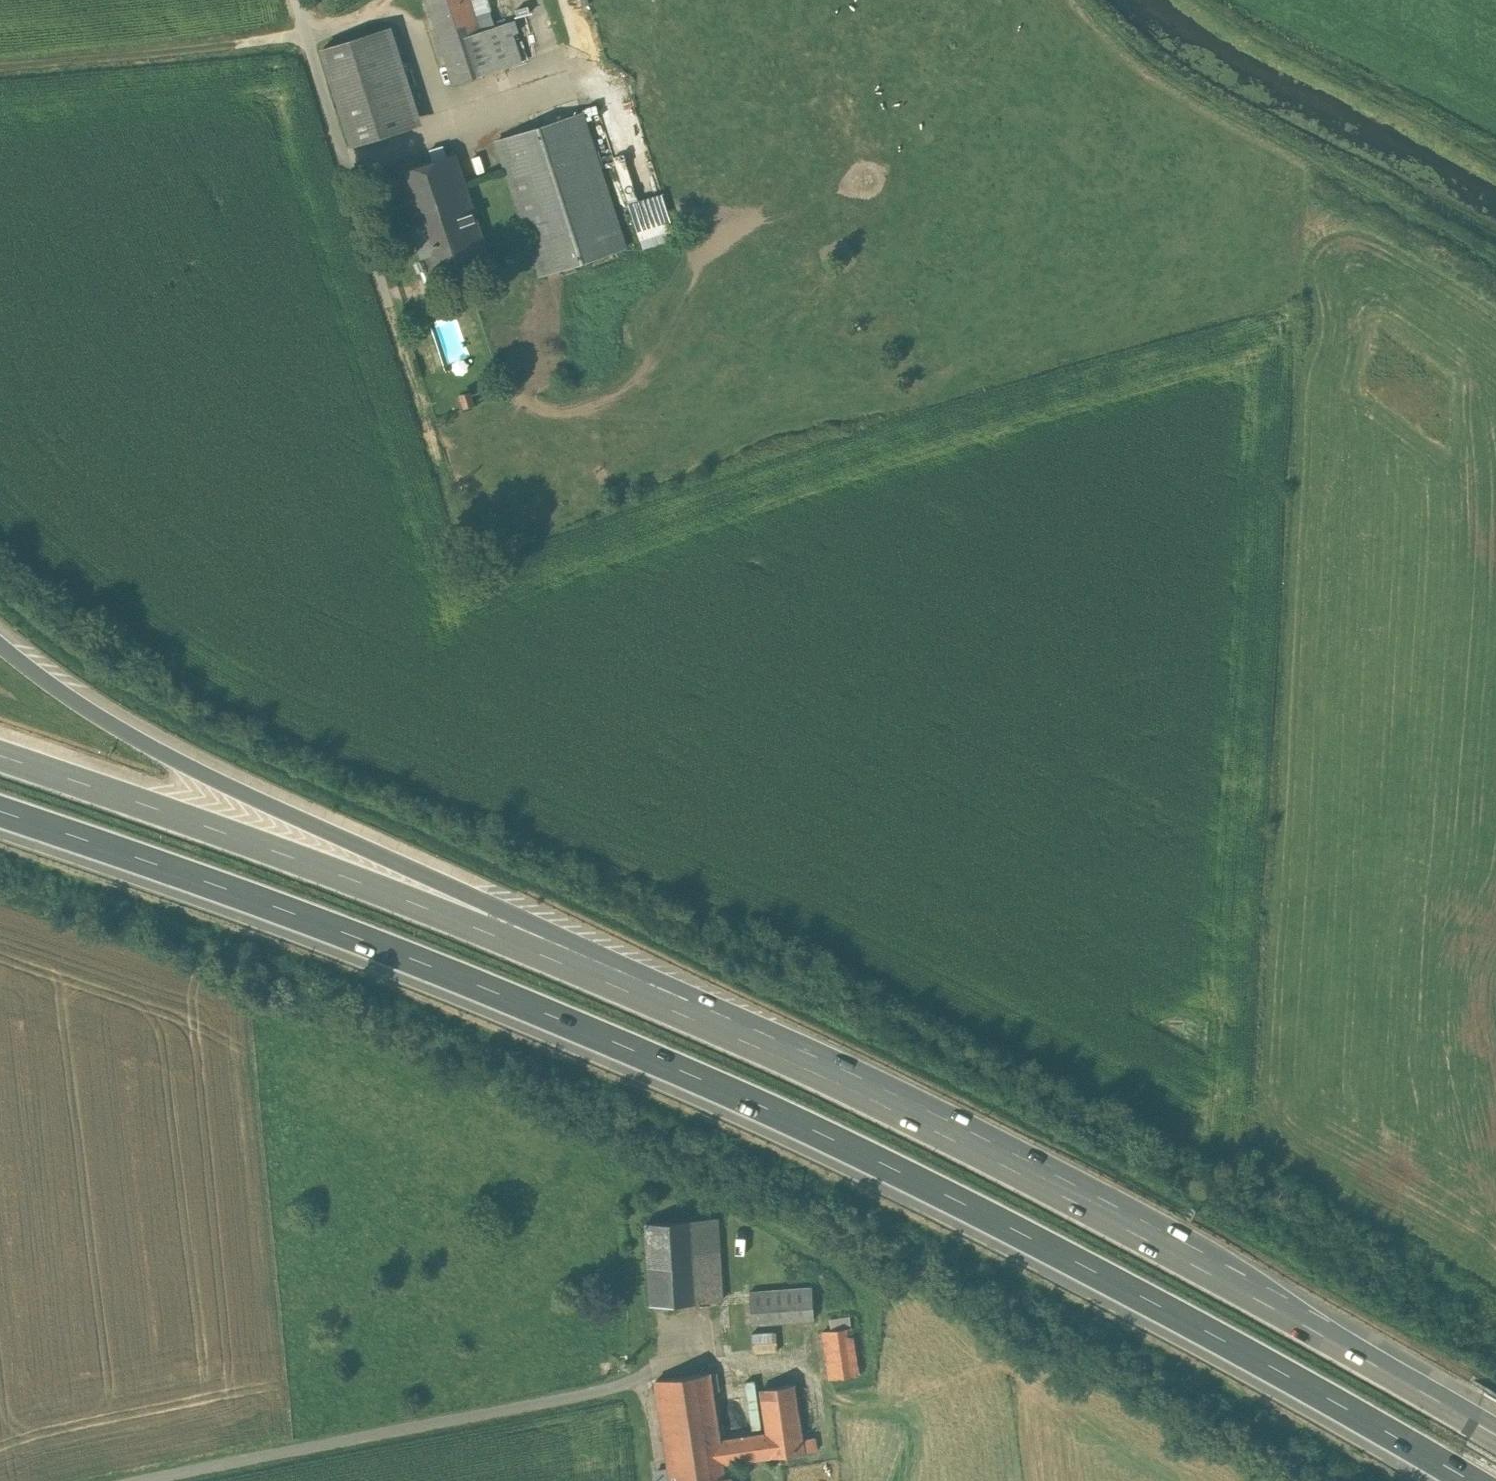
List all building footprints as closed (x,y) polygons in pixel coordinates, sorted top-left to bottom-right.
[(454,84),(492,72),(479,31),(469,0),(428,0),(454,84)] [(507,22),(479,31),(492,72),(520,63),(507,22)] [(379,31),(322,49),(352,144),(409,126),(379,31)] [(581,112),(496,140),(506,170),(540,275),(625,248),(581,112)] [(443,146),(429,150),(433,161),(446,156),(443,146)] [(433,161),(395,173),(412,226),(472,206),(465,183),(455,154),(446,156),(433,161)] [(412,226),(411,226),(426,270),(487,250),(487,249),(486,249),(472,206),(412,226)] [(671,219),(640,228),(645,247),(677,238),(671,219)] [(716,1219),(645,1223),(650,1305),(721,1300),(716,1219)] [(812,1287),(749,1292),(751,1323),(814,1319),(812,1287)] [(850,1316),(830,1319),(831,1329),(823,1331),(830,1378),(859,1374),(850,1317),(850,1316)] [(755,1341),(777,1340),(776,1330),(754,1331),(755,1341)] [(656,1379),(669,1468),(669,1469),(671,1480),(697,1480),(725,1477),(723,1463),(804,1451),(802,1438),(794,1384),(760,1389),(767,1432),(719,1439),(712,1390),(709,1373),(709,1372),(656,1379)] [(719,1390),(716,1372),(709,1373),(712,1390),(719,1390)] [(814,1436),(802,1438),(804,1451),(816,1449),(814,1436)] [(657,1471),(658,1480),(671,1480),(669,1469),(657,1471)]
